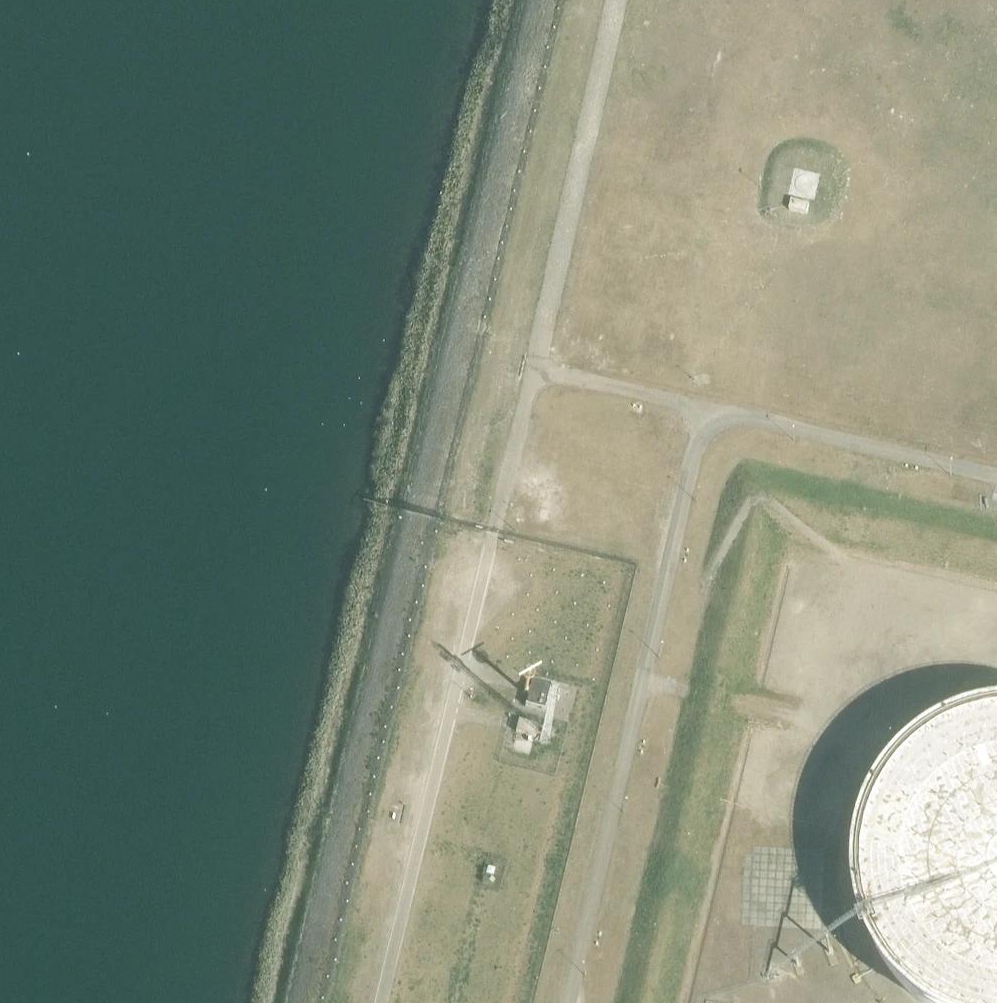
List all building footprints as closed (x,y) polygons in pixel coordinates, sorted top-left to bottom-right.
[(550,686),(531,681),(530,682),(532,682),(530,690),(526,692),(526,691),(525,690),(524,690),(523,691),(522,691),(522,692),(522,693),(522,694),(523,694),(523,695),(524,695),(525,695),(526,695),(528,698),(526,706),(525,706),(524,707),(544,711),(550,686)] [(535,738),(537,726),(518,721),(515,733),(535,738)] [(951,741),(908,774),(878,819),(865,872),(872,926),(897,975),(927,1002),(996,1002),(996,727),(951,741)]
